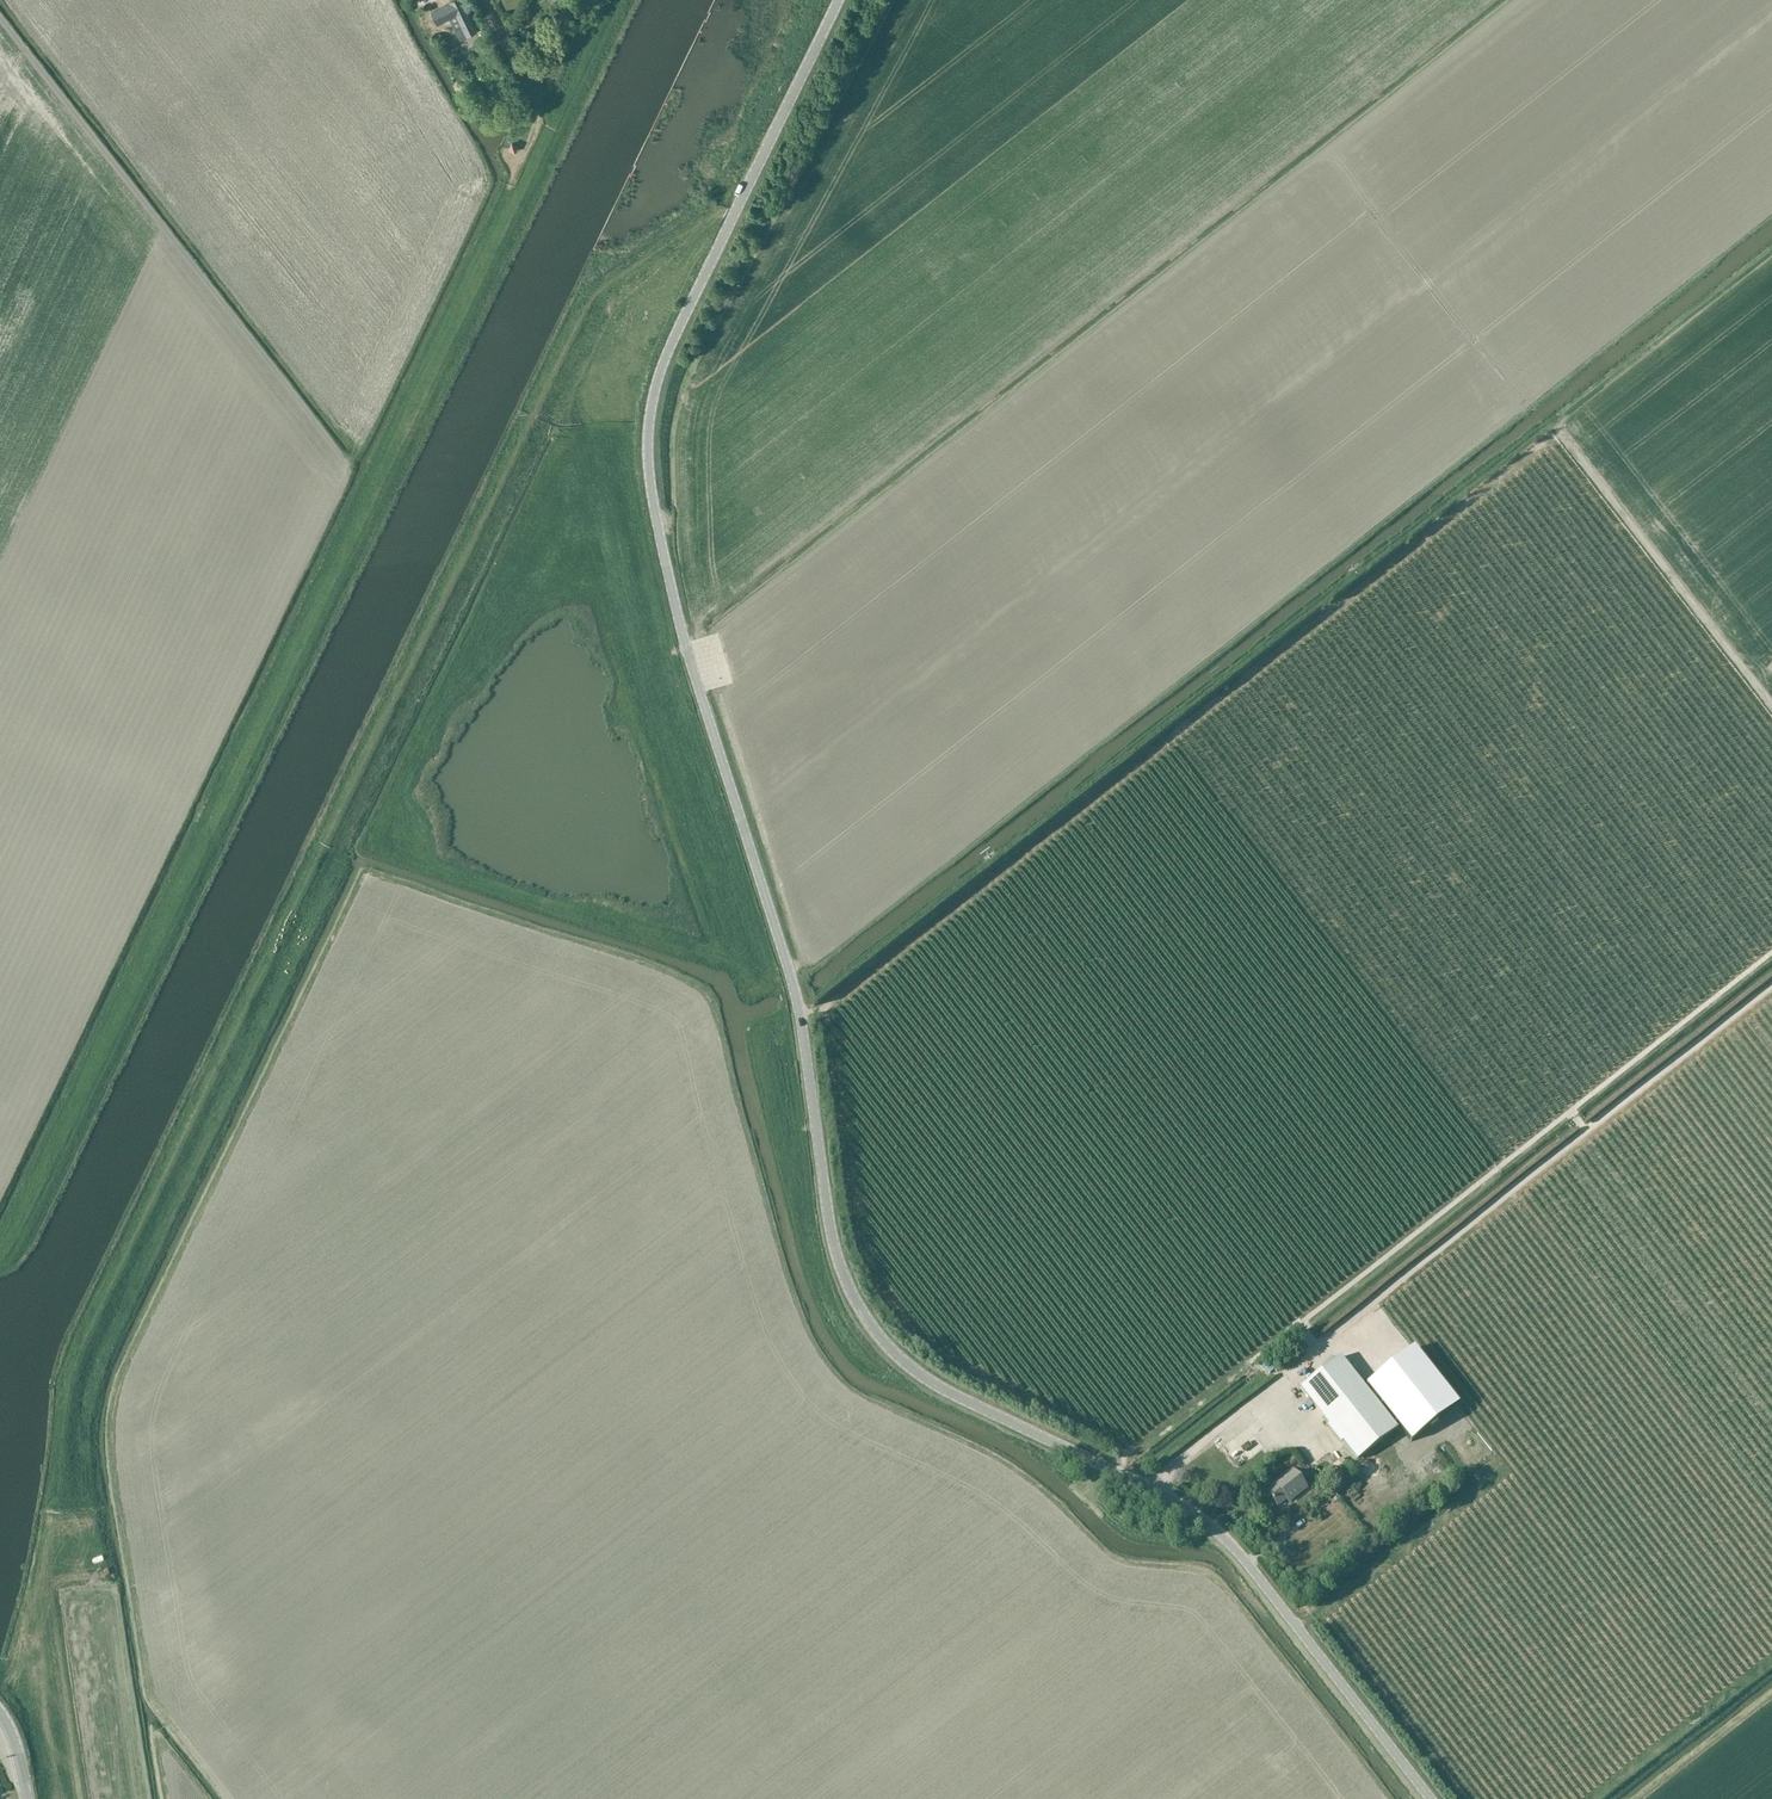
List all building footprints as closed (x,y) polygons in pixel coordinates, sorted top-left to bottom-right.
[(431,12),(437,23),(450,17),(456,14),(461,24),(455,28),(460,39),(476,31),(462,0),(452,0),(450,1),(450,2),(431,12)] [(512,142),(508,148),(508,149),(515,152),(519,145),(512,142)] [(1411,1343),(1363,1379),(1411,1446),(1459,1409),(1411,1343)] [(1303,1388),(1357,1461),(1399,1431),(1345,1357),(1303,1388)] [(1259,1364),(1266,1376),(1271,1373),(1264,1361),(1259,1364)] [(1328,1480),(1347,1465),(1342,1459),(1337,1463),(1331,1456),(1325,1461),(1330,1468),(1323,1473),(1328,1480)] [(1301,1464),(1295,1469),(1299,1474),(1305,1470),(1301,1464)] [(1266,1492),(1277,1506),(1286,1499),(1288,1502),(1306,1488),(1292,1471),(1266,1492)]
